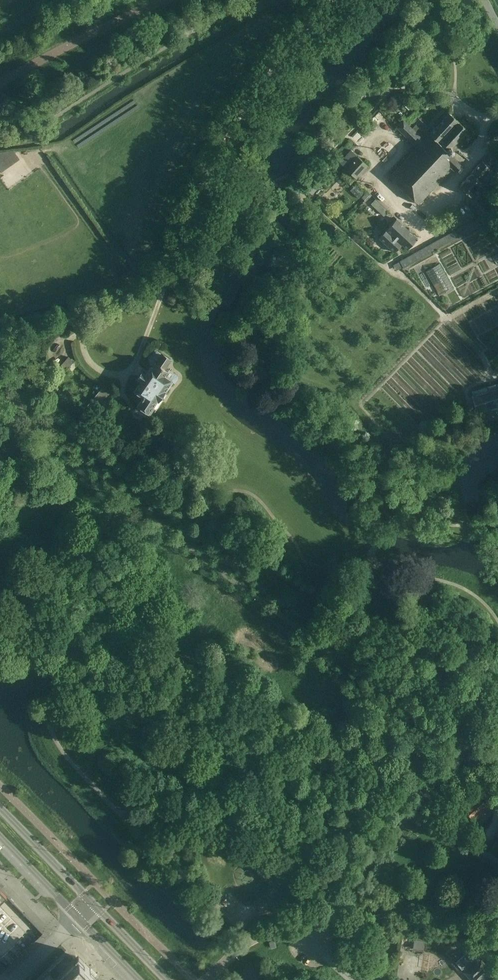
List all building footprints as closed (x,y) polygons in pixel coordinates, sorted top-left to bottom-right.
[(417,148),(394,171),(389,177),(418,204),(452,168),(456,171),(462,165),(450,153),(452,150),(452,148),(451,148),(450,146),(448,147),(445,149),(438,143),(458,122),(460,120),(457,118),(456,119),(449,113),(424,140),(403,120),(396,127),(417,148)] [(468,131),(458,122),(438,143),(445,149),(448,147),(450,146),(451,148),(452,148),(468,131)] [(19,159),(13,151),(0,153),(0,171),(1,172),(19,159)] [(361,160),(351,151),(342,160),(340,163),(355,178),(367,165),(361,160)] [(486,186),(488,184),(486,182),(489,179),(494,183),(497,179),(497,171),(496,170),(494,172),(482,161),(471,172),(486,186)] [(486,186),(471,172),(459,186),(469,195),(469,196),(476,189),(480,193),(486,186)] [(317,176),(305,188),(311,194),(323,182),(317,176)] [(364,201),(370,195),(367,192),(361,198),(364,201)] [(370,204),(383,216),(388,212),(375,199),(370,204)] [(402,268),(487,222),(486,221),(482,216),(400,262),(403,267),(402,267),(402,268)] [(396,218),(386,229),(378,237),(394,252),(402,244),(407,249),(417,238),(405,226),(406,225),(404,224),(403,225),(396,218)] [(331,239),(338,232),(330,225),(323,232),(331,239)] [(439,263),(425,271),(439,296),(453,288),(439,263)] [(164,394),(163,392),(164,391),(164,390),(171,380),(165,376),(168,372),(164,369),(170,360),(161,354),(161,355),(154,350),(150,356),(157,361),(155,363),(155,362),(152,367),(151,366),(145,374),(142,372),(138,378),(139,378),(138,381),(140,382),(135,390),(137,391),(137,393),(140,396),(142,395),(143,395),(140,399),(140,400),(137,404),(139,405),(137,408),(138,408),(135,412),(136,414),(139,417),(142,416),(145,418),(147,415),(149,416),(154,410),(151,408),(157,399),(158,399),(159,398),(160,399),(164,394)] [(56,381),(74,361),(68,357),(51,376),(56,381)] [(471,392),(472,395),(471,396),(477,413),(497,406),(497,383),(471,392)] [(103,387),(85,408),(92,414),(110,393),(103,387)] [(118,407),(108,418),(111,420),(121,409),(118,407)] [(477,833),(482,837),(486,831),(481,828),(477,833)] [(482,837),(477,833),(473,839),(477,842),(482,837)] [(484,838),(478,846),(483,850),(489,842),(484,838)] [(477,895),(478,896),(480,897),(488,884),(485,881),(477,895)] [(41,979),(98,979),(101,978),(78,954),(72,959),(67,955),(41,979)] [(486,964),(481,959),(478,961),(476,959),(463,971),(471,979),(480,979),(491,970),(486,964)]
